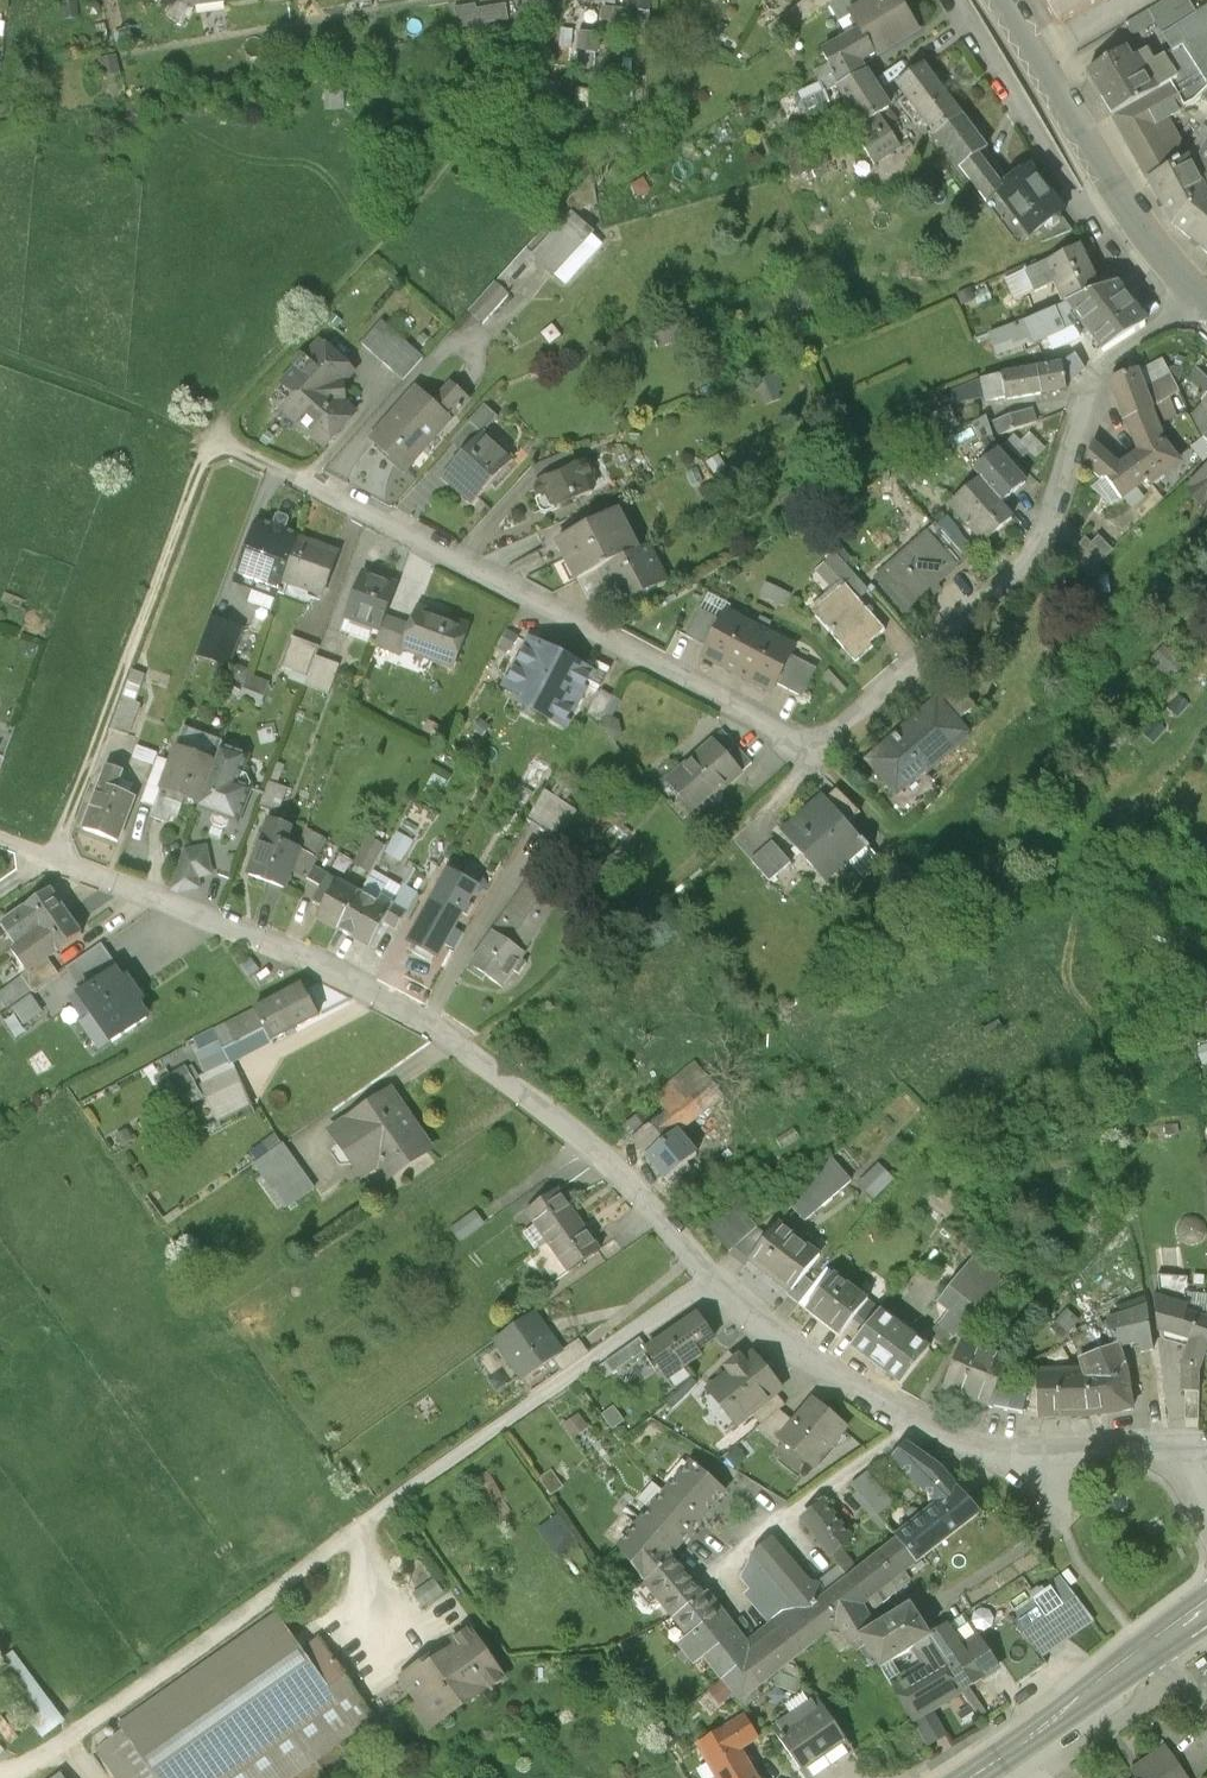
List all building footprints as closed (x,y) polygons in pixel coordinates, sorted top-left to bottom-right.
[(532,8),(550,10),(551,5),(569,7),(570,0),(533,0),(532,8)] [(578,4),(603,10),(605,0),(578,0),(578,4)] [(620,18),(624,18),(623,21),(643,23),(646,0),(622,0),(620,18)] [(801,1),(775,19),(788,37),(829,7),(841,0),(801,0),(801,1)] [(867,9),(862,0),(841,0),(829,7),(840,25),(852,19),(867,9)] [(852,19),(861,34),(878,63),(920,37),(898,0),(883,0),(867,9),(852,19)] [(1056,27),(1103,0),(1041,0),(1056,27)] [(1147,58),(1155,69),(1163,64),(1180,53),(1171,41),(1203,19),(1190,0),(1171,0),(1128,29),(1147,58)] [(478,7),(453,11),(456,31),(509,23),(508,10),(479,14),(478,7)] [(620,18),(606,16),(603,36),(621,38),(623,21),(624,18),(620,18)] [(1180,53),(1185,48),(1206,80),(1206,17),(1203,19),(1171,41),(1180,53)] [(878,63),(861,34),(822,57),(842,92),(866,77),(863,72),(878,63)] [(599,41),(581,40),(581,59),(598,59),(599,41)] [(1177,88),(1163,64),(1155,69),(1147,58),(1133,66),(1128,57),(1087,80),(1112,124),(1170,92),(1177,88)] [(928,76),(902,95),(938,142),(963,123),(928,76)] [(889,115),(866,77),(842,92),(838,94),(847,111),(844,113),(876,168),(901,154),(881,120),(889,115)] [(1170,92),(1112,124),(1129,154),(1172,129),(1187,120),(1170,92)] [(989,158),(963,123),(938,142),(990,208),(1002,198),(1006,196),(1003,192),(1006,189),(984,161),(989,158)] [(1172,129),(1129,154),(1147,184),(1189,160),(1172,129)] [(1206,190),(1206,148),(1195,171),(1206,190)] [(1189,160),(1147,184),(1165,220),(1173,232),(1194,208),(1206,193),(1206,190),(1195,171),(1189,160)] [(1029,172),(1003,192),(1006,196),(1002,198),(1036,242),(1046,234),(1056,236),(1066,228),(1066,218),(1029,172)] [(1173,232),(1206,262),(1206,193),(1194,208),(1173,232)] [(591,233),(571,215),(534,255),(566,284),(601,245),(589,235),(591,233)] [(1104,291),(1082,248),(1030,272),(1040,292),(1055,285),(1066,307),(1104,291)] [(1040,292),(1030,272),(1006,284),(1015,304),(1040,292)] [(1104,291),(1066,307),(1079,336),(1084,334),(1102,361),(1148,326),(1116,286),(1104,291)] [(510,301),(496,289),(472,315),(486,327),(510,301)] [(1028,324),(990,337),(998,359),(1035,344),(1036,347),(1050,341),(1055,353),(1074,344),(1072,339),(1079,336),(1066,307),(1028,324)] [(363,352),(403,386),(422,363),(382,330),(363,352)] [(357,375),(322,345),(279,394),(291,405),(281,417),(326,456),(359,419),(346,407),(345,389),(357,375)] [(1077,355),(1063,365),(1067,387),(1088,373),(1077,355)] [(1166,364),(1142,374),(1148,389),(1172,380),(1166,364)] [(1063,365),(1038,369),(1044,396),(1067,390),(1067,387),(1063,365)] [(1002,378),(982,382),(986,400),(987,404),(1004,400),(1005,403),(1044,396),(1038,369),(1002,376),(1002,378)] [(1173,406),(1178,395),(1172,380),(1148,389),(1142,374),(1109,387),(1124,425),(1156,412),(1173,406)] [(986,400),(982,382),(957,394),(960,406),(986,400)] [(451,385),(431,409),(451,425),(454,427),(474,404),(451,385)] [(431,409),(414,394),(371,445),(408,476),(451,425),(431,409)] [(1178,419),(1173,406),(1156,412),(1162,426),(1178,419)] [(1031,409),(992,424),(998,439),(1036,423),(1031,409)] [(1156,412),(1124,425),(1138,456),(1132,460),(1155,494),(1185,467),(1169,445),(1162,426),(1156,412)] [(457,447),(469,457),(483,440),(497,423),(486,414),(457,447)] [(1021,460),(1042,445),(1030,428),(1008,443),(1021,460)] [(512,465),(483,440),(469,457),(445,485),(474,509),(512,465)] [(1105,483),(1122,467),(1095,445),(1087,467),(1105,483)] [(1028,486),(999,452),(972,475),(980,484),(1001,509),(1028,486)] [(1155,494),(1132,460),(1122,467),(1105,483),(1125,502),(1133,512),(1155,494)] [(580,468),(535,488),(541,501),(537,508),(543,519),(549,522),(596,501),(590,486),(592,479),(588,470),(580,468)] [(1193,489),(1206,502),(1206,474),(1193,489)] [(1125,502),(1105,483),(1095,490),(1109,512),(1125,502)] [(1001,509),(980,484),(952,509),(987,550),(1015,526),(1001,509)] [(553,549),(557,547),(600,527),(594,514),(547,536),(553,549)] [(637,557),(619,518),(600,527),(557,547),(576,586),(600,574),(637,557)] [(948,522),(937,532),(953,550),(964,541),(948,522)] [(258,528),(237,583),(279,600),(283,589),(299,547),(300,544),(258,528)] [(953,550),(937,532),(876,583),(907,618),(927,602),(925,599),(965,565),(953,550)] [(1111,561),(1091,542),(1070,564),(1091,583),(1111,561)] [(299,547),(283,589),(321,603),(337,562),(299,547)] [(637,557),(600,574),(617,609),(637,599),(640,604),(658,596),(655,591),(667,585),(649,550),(637,557)] [(839,559),(817,578),(835,599),(847,589),(862,607),(873,597),(839,559)] [(400,590),(365,577),(347,625),(381,639),(387,622),(400,590)] [(862,607),(847,589),(835,599),(815,616),(859,667),(878,651),(873,645),(886,635),(862,607)] [(707,595),(701,609),(719,617),(726,604),(707,595)] [(693,638),(708,647),(721,623),(706,615),(693,638)] [(470,634),(421,616),(415,633),(405,657),(454,676),(470,634)] [(761,635),(725,616),(721,623),(708,647),(702,658),(738,678),(761,635)] [(415,633),(387,622),(381,639),(376,652),(403,662),(405,657),(415,633)] [(246,634),(221,624),(203,666),(229,677),(246,634)] [(796,655),(761,635),(738,678),(773,697),(778,688),(793,661),(796,655)] [(308,691),(319,661),(322,654),(295,643),(285,672),(295,676),(292,685),(308,691)] [(570,739),(600,679),(534,646),(509,696),(523,703),(518,713),(570,739)] [(343,670),(319,661),(308,691),(332,699),(343,670)] [(778,688),(801,701),(816,674),(793,661),(778,688)] [(240,694),(262,701),(269,680),(247,672),(240,694)] [(974,740),(941,702),(864,768),(900,810),(928,786),(924,783),(974,740)] [(119,738),(133,744),(144,714),(131,709),(119,738)] [(186,735),(163,797),(185,805),(203,811),(222,759),(226,749),(186,735)] [(727,736),(716,746),(744,779),(755,769),(727,736)] [(744,779),(716,746),(670,785),(698,818),(744,779)] [(159,756),(140,749),(135,762),(154,769),(159,756)] [(203,811),(201,815),(215,821),(213,827),(215,833),(226,836),(231,833),(233,828),(239,830),(250,799),(244,797),(246,791),(244,788),(239,786),(245,768),(222,760),(203,811)] [(122,845),(137,803),(118,796),(125,777),(110,771),(88,832),(122,845)] [(281,803),(284,785),(268,783),(266,801),(281,803)] [(840,793),(827,803),(850,829),(861,819),(840,793)] [(163,797),(153,822),(168,828),(172,819),(178,821),(185,805),(163,797)] [(574,815),(548,799),(531,828),(557,843),(574,815)] [(850,829),(827,803),(785,839),(824,885),(853,861),(867,849),(850,829)] [(292,837),(271,828),(249,881),(282,894),(297,856),(287,851),(292,837)] [(206,847),(185,851),(171,891),(180,894),(201,890),(199,880),(213,877),(212,874),(206,847)] [(792,869),(775,847),(754,864),(772,885),(792,869)] [(883,866),(867,849),(853,861),(857,866),(853,870),(864,883),(883,866)] [(478,890),(447,872),(407,940),(439,958),(478,890)] [(365,902),(336,884),(324,905),(330,908),(320,926),(343,939),(365,902)] [(47,889),(0,924),(0,933),(14,952),(41,932),(65,914),(47,889)] [(403,891),(392,909),(397,911),(408,918),(418,900),(403,891)] [(551,911),(524,892),(466,974),(504,1001),(531,963),(523,958),(536,939),(533,936),(551,911)] [(376,909),(365,902),(343,939),(371,955),(386,929),(397,911),(392,909),(381,902),(376,909)] [(397,911),(386,929),(399,937),(410,919),(408,918),(397,911)] [(84,939),(65,914),(41,932),(60,957),(84,939)] [(27,982),(60,957),(41,932),(14,952),(8,956),(27,982)] [(437,982),(443,971),(418,957),(412,968),(437,982)] [(125,979),(117,969),(79,996),(115,1046),(153,1018),(144,1004),(148,1001),(129,975),(125,979)] [(0,990),(0,997),(22,1026),(45,1009),(20,976),(0,990)] [(322,1022),(307,989),(254,1014),(270,1047),(322,1022)] [(270,1047),(254,1014),(191,1044),(206,1077),(233,1064),(270,1047)] [(255,1111),(233,1064),(206,1077),(199,1080),(220,1127),(255,1111)] [(197,1089),(189,1071),(163,1083),(171,1102),(197,1089)] [(668,1115),(664,1119),(679,1136),(688,1129),(701,1116),(671,1082),(654,1097),(653,1098),(668,1115)] [(435,1152),(391,1092),(330,1136),(365,1183),(381,1172),(390,1185),(435,1152)] [(634,1141),(651,1161),(679,1136),(664,1119),(662,1116),(634,1141)] [(697,1139),(688,1129),(679,1136),(651,1161),(668,1181),(696,1156),(688,1147),(697,1139)] [(315,1196),(283,1149),(255,1168),(287,1215),(315,1196)] [(852,1184),(830,1162),(787,1204),(809,1226),(852,1184)] [(894,1179),(879,1164),(860,1183),(875,1198),(894,1179)] [(582,1222),(562,1196),(528,1221),(548,1247),(582,1222)] [(735,1206),(710,1229),(731,1252),(756,1229),(735,1206)] [(475,1213),(452,1231),(462,1245),(486,1227),(475,1213)] [(602,1249),(582,1222),(548,1247),(568,1274),(602,1249)] [(821,1260),(785,1231),(757,1266),(793,1295),(821,1260)] [(1020,1276),(987,1249),(938,1308),(948,1316),(940,1325),(958,1339),(988,1302),(995,1307),(1020,1276)] [(870,1303),(838,1278),(810,1313),(842,1338),(870,1303)] [(1163,1282),(1164,1301),(1186,1310),(1186,1296),(1186,1282),(1163,1282)] [(1186,1310),(1206,1318),(1206,1296),(1186,1296),(1186,1310)] [(1157,1298),(1161,1336),(1184,1345),(1180,1367),(1181,1392),(1186,1392),(1202,1392),(1202,1371),(1206,1359),(1206,1357),(1206,1318),(1186,1310),(1164,1301),(1157,1298)] [(1144,1310),(1107,1318),(1115,1352),(1121,1351),(1139,1346),(1142,1358),(1155,1355),(1144,1310)] [(930,1351),(883,1314),(855,1349),(903,1386),(930,1351)] [(718,1344),(696,1315),(644,1354),(647,1358),(666,1383),(718,1344)] [(563,1357),(535,1317),(495,1345),(523,1385),(563,1357)] [(605,1389),(647,1358),(644,1354),(637,1344),(595,1376),(605,1389)] [(1121,1351),(1115,1352),(1114,1347),(1093,1356),(1100,1377),(1103,1417),(1133,1415),(1128,1370),(1121,1351)] [(1009,1365),(968,1351),(963,1367),(953,1363),(943,1391),(993,1409),(1009,1365)] [(784,1391),(750,1354),(739,1365),(730,1362),(724,1367),(724,1376),(707,1392),(742,1430),(754,1418),(775,1398),(784,1391)] [(1100,1377),(1093,1356),(1077,1363),(1079,1374),(1036,1376),(1038,1420),(1103,1417),(1100,1377)] [(1202,1392),(1186,1392),(1186,1422),(1200,1422),(1202,1422),(1202,1392)] [(775,1398),(754,1418),(764,1428),(778,1415),(785,1408),(775,1398)] [(848,1429),(815,1402),(795,1427),(783,1442),(815,1469),(848,1429)] [(778,1415),(764,1428),(760,1432),(778,1448),(783,1442),(795,1427),(778,1415)] [(934,1508),(955,1491),(940,1473),(909,1447),(892,1464),(934,1508)] [(702,1525),(726,1496),(692,1468),(668,1497),(702,1525)] [(491,1469),(473,1479),(487,1505),(505,1495),(491,1469)] [(541,1484),(554,1500),(563,1493),(550,1477),(541,1484)] [(896,1507),(871,1477),(856,1490),(860,1495),(856,1498),(877,1524),(896,1507)] [(934,1508),(891,1543),(913,1570),(977,1518),(955,1491),(934,1508)] [(678,1554),(702,1525),(668,1497),(644,1526),(678,1554)] [(822,1508),(801,1525),(829,1561),(851,1544),(822,1508)] [(672,1561),(678,1554),(644,1526),(621,1554),(646,1589),(675,1565),(672,1561)] [(745,1601),(769,1630),(785,1616),(773,1602),(761,1587),(789,1564),(772,1543),(748,1562),(755,1571),(742,1581),(753,1594),(745,1601)] [(891,1543),(844,1581),(866,1607),(913,1570),(891,1543)] [(761,1587),(773,1602),(801,1579),(789,1564),(761,1587)] [(699,1593),(675,1565),(646,1589),(644,1591),(667,1619),(699,1593)] [(820,1601),(801,1579),(773,1602),(785,1616),(813,1651),(831,1639),(842,1656),(846,1654),(848,1658),(861,1649),(856,1641),(872,1631),(860,1613),(866,1607),(844,1581),(820,1601)] [(1089,1617),(1064,1581),(1011,1618),(1012,1619),(1036,1654),(1039,1652),(1089,1617)] [(434,1586),(415,1601),(425,1614),(444,1599),(434,1586)] [(699,1593),(667,1619),(687,1643),(719,1616),(699,1593)] [(927,1642),(908,1610),(872,1631),(856,1641),(861,1649),(878,1677),(915,1653),(924,1648),(929,1645),(927,1642)] [(278,1616),(98,1739),(125,1777),(287,1777),(367,1723),(316,1649),(306,1656),(278,1616)] [(719,1616),(687,1643),(678,1651),(695,1670),(702,1664),(712,1676),(747,1648),(719,1616)] [(769,1630),(747,1648),(712,1676),(740,1710),(813,1651),(785,1616),(769,1630)] [(1036,1654),(1012,1619),(984,1638),(1016,1686),(1048,1664),(1039,1652),(1036,1654)] [(927,1642),(929,1645),(924,1648),(955,1699),(963,1694),(963,1696),(973,1690),(996,1676),(962,1620),(927,1642)] [(504,1685),(468,1633),(451,1644),(456,1651),(425,1672),(421,1666),(398,1681),(417,1709),(414,1712),(429,1736),(504,1685)] [(955,1699),(924,1648),(915,1653),(929,1677),(897,1696),(913,1723),(934,1711),(955,1699)] [(991,1718),(973,1690),(963,1696),(971,1707),(979,1720),(982,1724),(991,1718)] [(22,1732),(0,1707),(0,1732),(10,1743),(22,1732)] [(967,1728),(979,1720),(971,1707),(958,1715),(967,1728)] [(817,1709),(778,1737),(806,1777),(830,1777),(854,1762),(817,1709)] [(951,1738),(934,1711),(913,1723),(930,1752),(951,1738)] [(752,1769),(742,1751),(759,1741),(746,1719),(699,1746),(718,1777),(737,1777),(752,1769)] [(1165,1745),(1124,1773),(1128,1777),(1187,1777),(1165,1745)] [(752,1769),(737,1777),(757,1777),(752,1769)]
